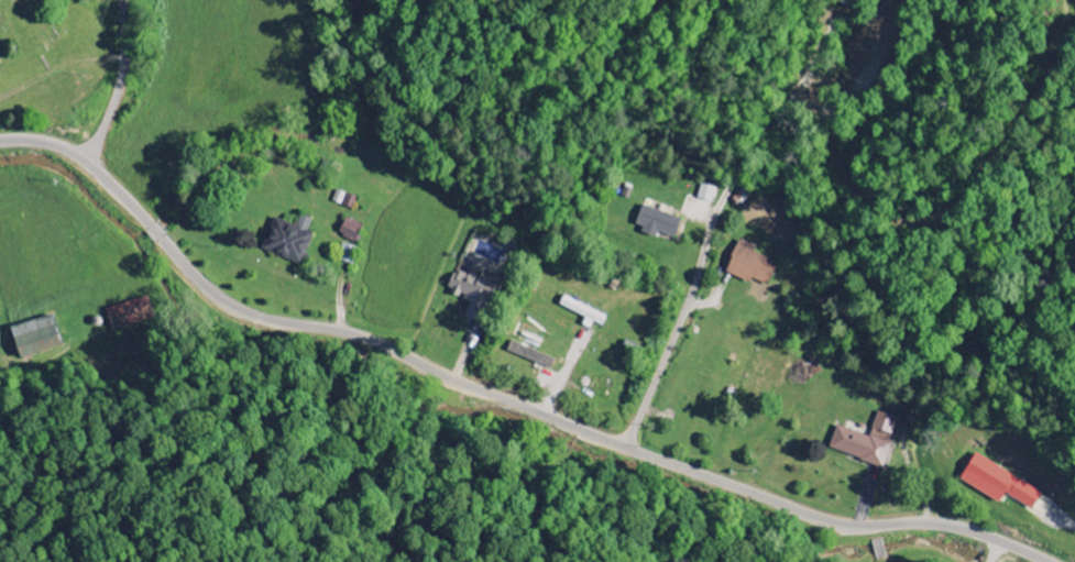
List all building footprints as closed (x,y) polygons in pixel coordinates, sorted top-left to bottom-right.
[(712,203),(715,187),(700,184),(697,200),(712,203)] [(654,239),(656,232),(673,238),(679,218),(641,206),(635,226),(643,228),(641,235),(654,239)] [(261,251),(300,265),(311,234),(306,232),(311,220),(298,216),(294,226),(273,219),(261,251)] [(359,239),(362,224),(343,220),(340,235),(359,239)] [(777,263),(753,253),(755,248),(738,241),(724,273),(749,284),(751,279),(767,286),(777,263)] [(355,247),(341,244),(338,262),(352,264),(355,247)] [(497,279),(480,273),(478,279),(453,270),(445,292),(470,301),(464,317),(472,320),(476,309),(485,312),(497,279)] [(153,317),(146,296),(105,310),(112,331),(153,317)] [(606,317),(562,296),(558,306),(584,318),(581,326),(589,330),(592,323),(601,327),(606,317)] [(21,360),(62,350),(54,316),(12,326),(21,360)] [(554,356),(509,344),(506,355),(551,367),(554,356)] [(835,427),(828,450),(884,468),(893,441),(889,439),(896,418),(877,413),(869,437),(835,427)] [(958,482),(998,504),(1004,494),(1032,510),(1041,492),(974,455),(958,482)]
